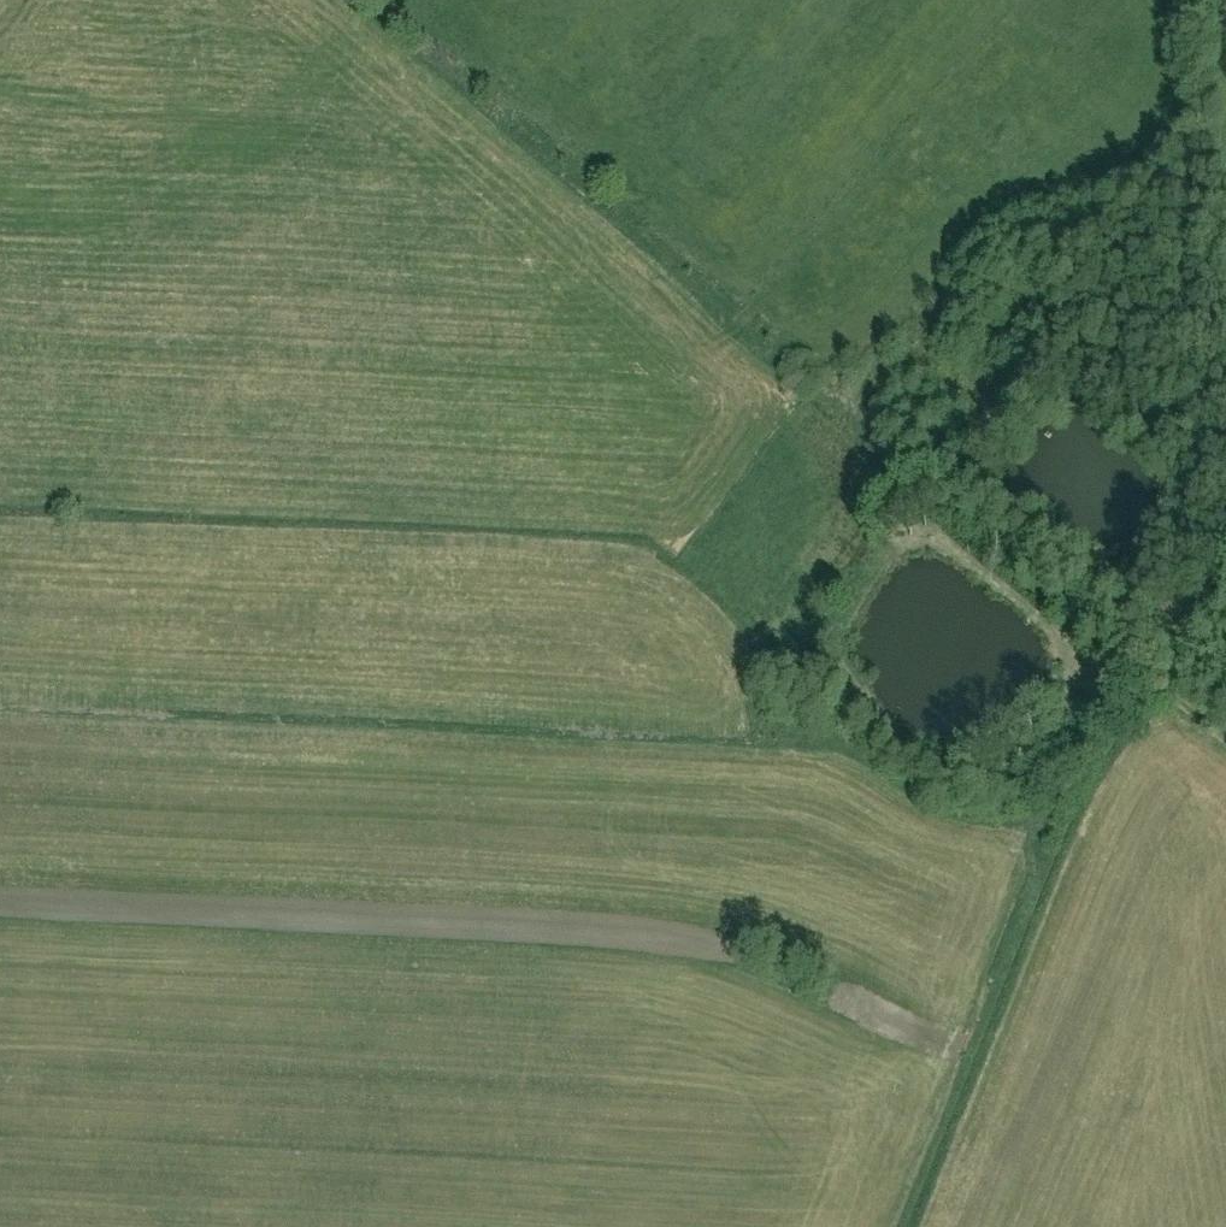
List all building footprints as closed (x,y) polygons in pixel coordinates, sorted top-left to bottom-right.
[(1196,485),(1174,479),(1170,493),(1192,498),(1196,485)]
